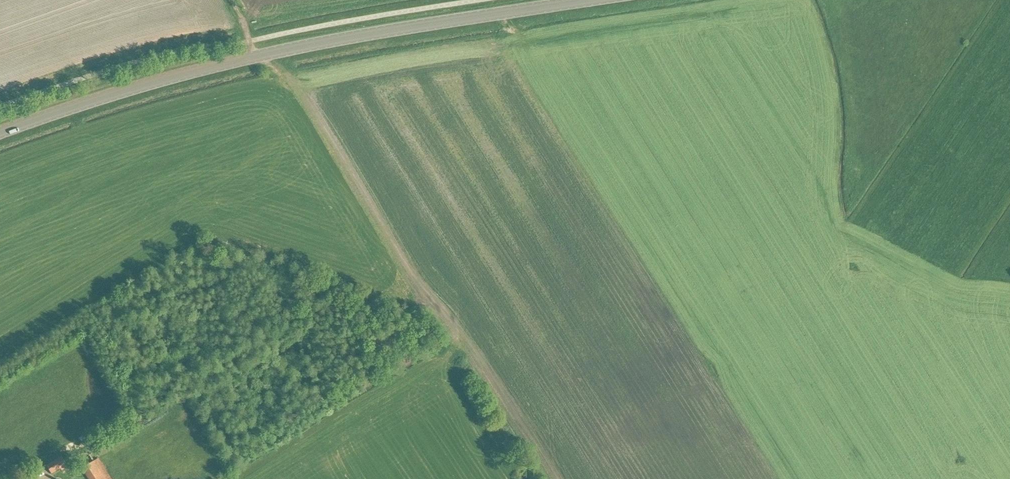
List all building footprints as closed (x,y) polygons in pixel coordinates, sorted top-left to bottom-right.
[(62,471),(69,466),(62,456),(47,465),(52,474),(61,468),(62,471)] [(88,478),(111,478),(98,458),(82,469),(88,478)]
